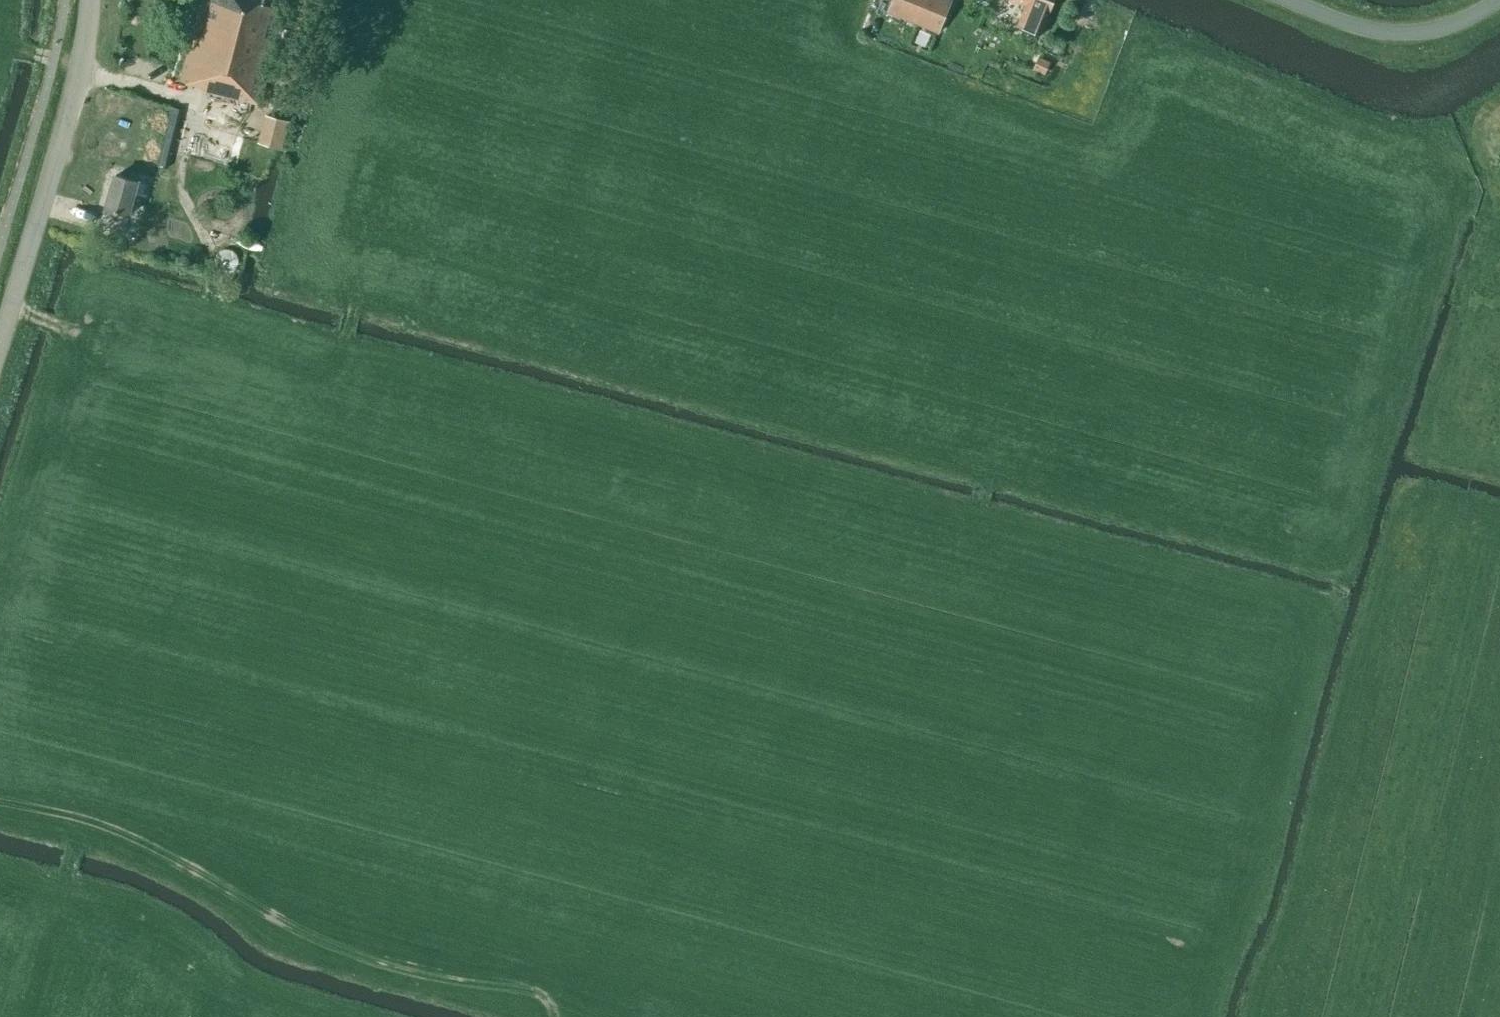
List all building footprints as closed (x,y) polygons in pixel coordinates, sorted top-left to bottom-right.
[(260,105),(282,22),(278,21),(282,7),(275,5),(277,0),(202,0),(179,81),(203,87),(202,89),(260,105)] [(887,11),(938,32),(951,0),(892,0),(887,11)] [(1025,4),(1018,24),(1041,33),(1054,0),(1016,0),(1025,4)] [(1050,62),(1038,56),(1032,69),(1044,74),(1050,62)] [(258,142),(280,148),(288,120),(265,114),(258,142)] [(140,181),(114,174),(103,209),(129,217),(140,181)]
